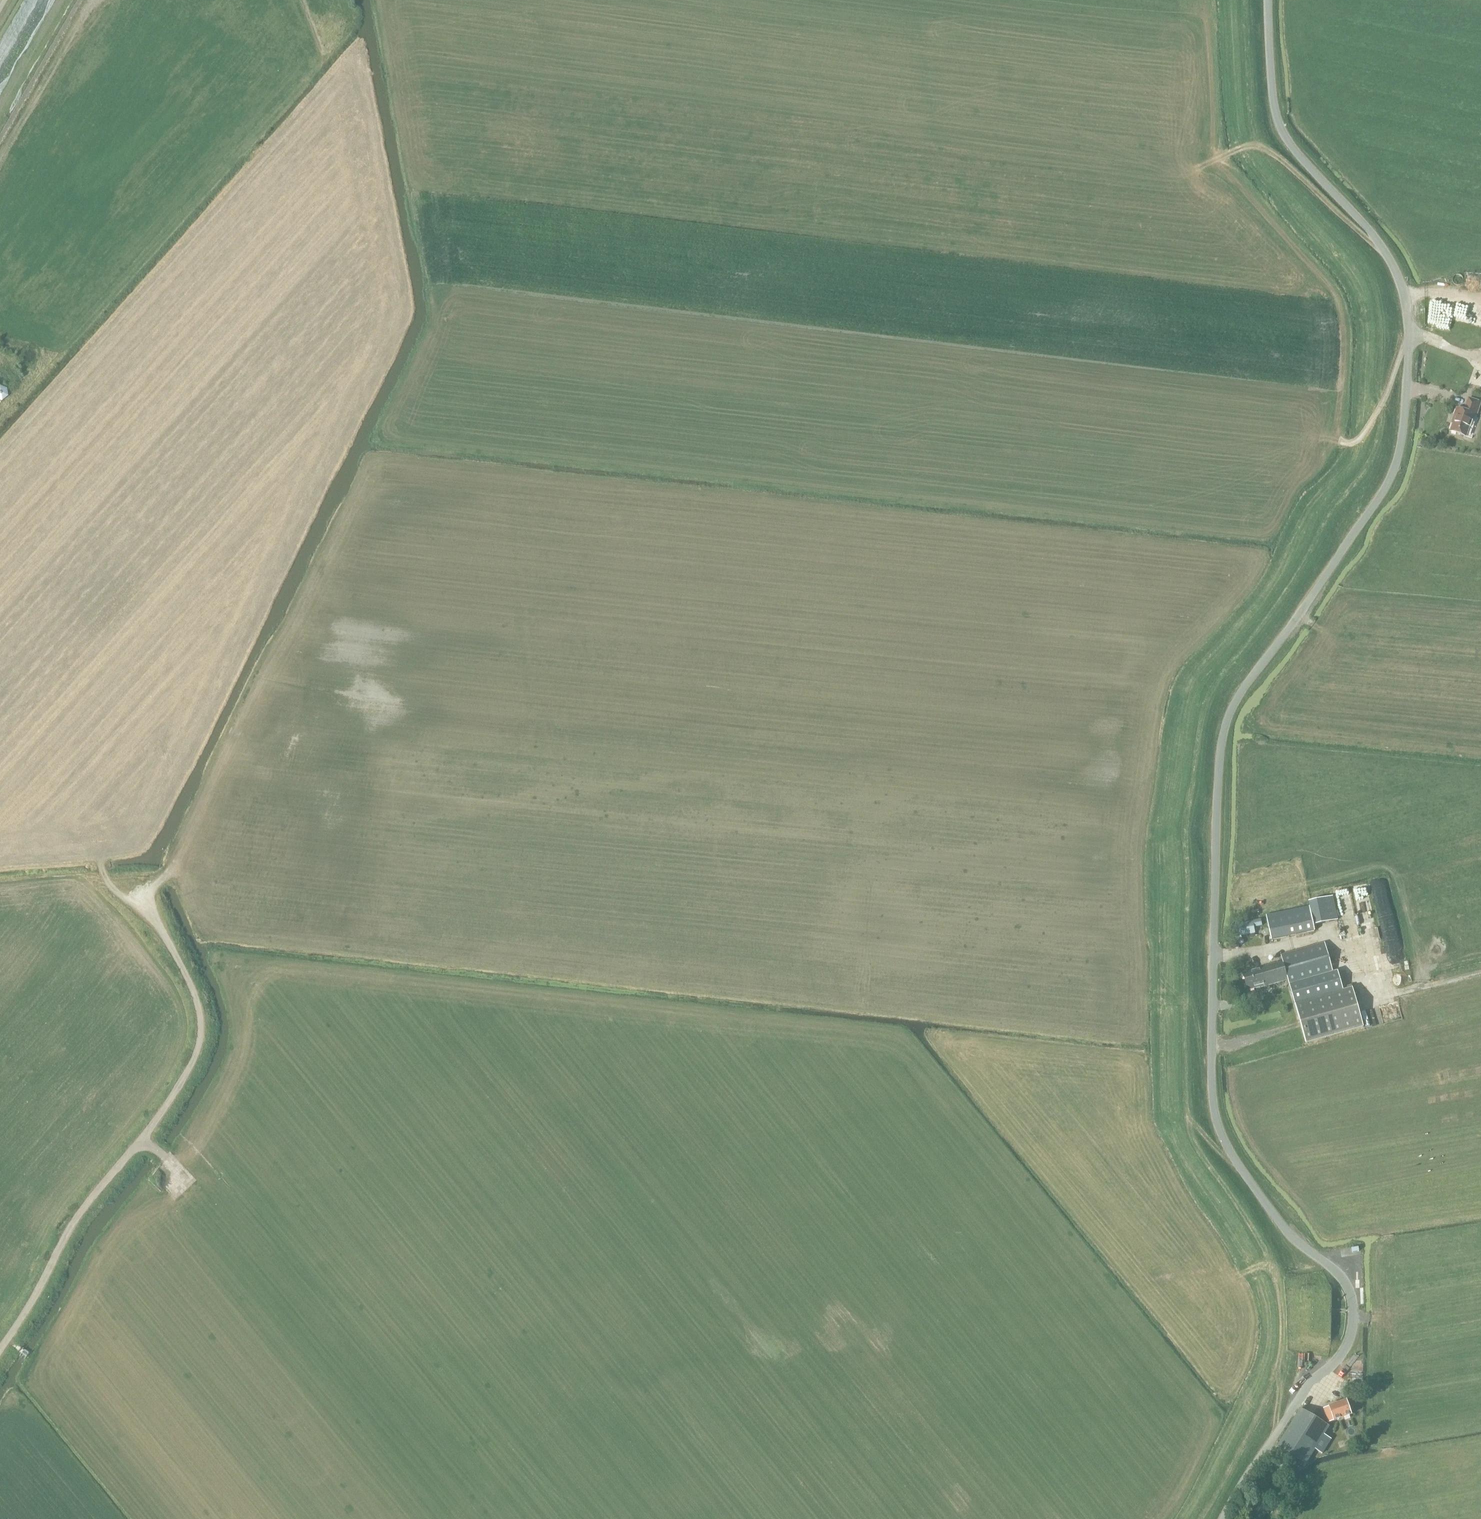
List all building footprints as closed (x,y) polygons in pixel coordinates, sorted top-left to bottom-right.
[(1450,431),(1466,436),(1473,415),(1476,416),(1480,402),(1468,398),(1464,411),(1457,409),(1452,423),(1453,424),(1450,431)] [(1266,916),(1271,940),(1315,931),(1313,925),(1338,920),(1333,896),(1309,901),(1312,912),(1311,912),(1310,907),(1266,916)] [(1380,916),(1386,953),(1395,951),(1395,953),(1403,952),(1396,914),(1380,916)] [(1281,955),(1282,961),(1255,969),(1255,970),(1243,974),(1245,982),(1248,990),(1260,987),(1260,988),(1288,980),(1289,986),(1333,973),(1324,943),(1281,955)] [(1333,973),(1289,986),(1295,1004),(1343,991),(1338,972),(1333,973)] [(1295,1004),(1305,1043),(1363,1027),(1352,988),(1343,991),(1295,1004)] [(1329,1422),(1334,1421),(1351,1414),(1346,1400),(1329,1406),(1323,1408),(1329,1422)] [(1277,1446),(1306,1464),(1329,1426),(1300,1408),(1277,1446)] [(1253,1518),(1262,1518),(1269,1506),(1259,1501),(1250,1517),(1253,1518)]
